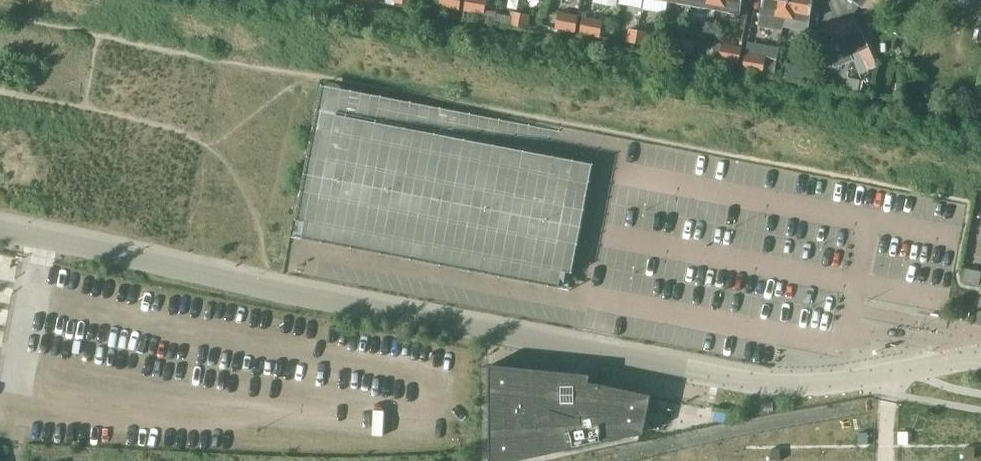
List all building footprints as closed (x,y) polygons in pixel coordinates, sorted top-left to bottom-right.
[(440,6),(460,9),(461,0),(441,0),(440,6)] [(464,10),(484,14),(487,0),(466,0),(464,10)] [(692,6),(716,11),(718,0),(693,0),(692,6)] [(716,11),(741,15),(743,0),(718,0),(716,11)] [(759,27),(783,31),(784,27),(789,0),(764,0),(759,27)] [(784,27),(808,31),(814,0),(789,0),(784,27)] [(863,8),(869,0),(851,0),(863,8)] [(575,31),(578,15),(559,11),(556,27),(575,31)] [(512,17),(497,15),(495,25),(511,27),(512,26),(519,27),(521,13),(513,12),(512,17)] [(532,15),(521,13),(519,27),(529,29),(532,15)] [(837,21),(837,22),(844,38),(852,56),(868,49),(853,15),(837,21)] [(601,37),(604,23),(604,21),(584,17),(580,34),(600,38),(600,37),(601,37)] [(852,56),(844,38),(837,22),(818,30),(833,64),(852,56)] [(636,43),(639,31),(630,29),(627,41),(633,43),(636,43)] [(647,32),(639,31),(636,43),(645,45),(647,32)] [(677,38),(675,51),(684,53),(686,40),(677,38)] [(686,40),(684,53),(692,54),(695,41),(686,40)] [(722,44),(720,60),(739,64),(742,48),(722,44)] [(745,54),(742,69),(762,73),(765,58),(745,54)] [(788,64),(785,77),(814,82),(816,69),(788,64)] [(859,89),(860,82),(860,80),(848,78),(846,87),(859,89)] [(599,151),(601,137),(321,84),(294,237),(309,240),(575,292),(599,151)] [(980,285),(980,281),(980,278),(980,272),(965,269),(963,282),(980,285)] [(635,437),(645,435),(653,396),(590,383),(591,376),(490,365),(491,460),(523,460),(635,437)] [(769,402),(762,402),(762,411),(769,411),(773,411),(773,402),(769,402)]
